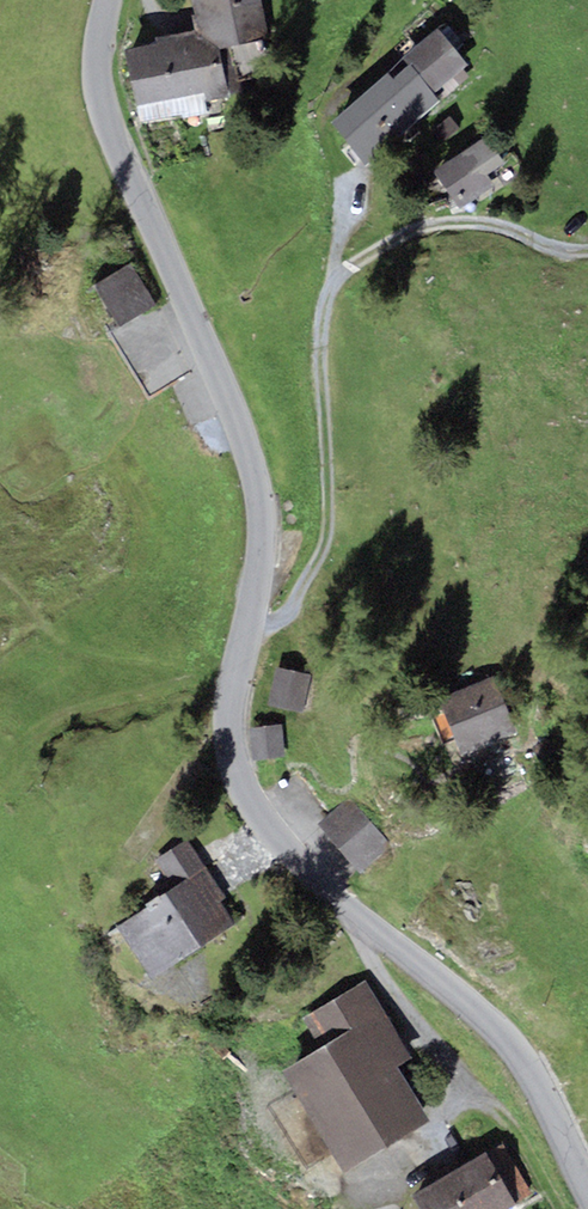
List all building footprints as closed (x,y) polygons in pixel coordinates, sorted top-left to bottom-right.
[(260,0),(190,0),(196,29),(201,54),(235,47),(269,40),(260,0)] [(242,83),(235,47),(201,54),(196,29),(156,37),(158,44),(125,51),(135,105),(242,83)] [(435,31),(403,58),(440,101),(472,73),(435,31)] [(328,123),(365,165),(440,101),(403,58),(328,123)] [(434,176),(460,209),(509,171),(483,137),(434,176)] [(121,328),(157,304),(130,263),(94,287),(121,328)] [(174,362),(137,362),(137,380),(173,380),(173,370),(188,370),(189,332),(156,331),(156,350),(174,350),(174,362)] [(315,680),(274,674),(269,711),(310,716),(315,680)] [(451,686),(437,756),(504,770),(518,699),(451,686)] [(286,769),(282,725),(247,728),(251,772),(286,769)] [(363,785),(318,822),(360,874),(405,838),(363,785)] [(173,888),(203,868),(184,841),(155,860),(173,888)] [(118,925),(153,978),(238,921),(203,868),(173,888),(118,925)] [(305,1020),(321,1046),(282,1070),(344,1170),(428,1118),(395,1066),(410,1057),(364,983),(305,1020)] [(502,1145),(486,1154),(514,1202),(530,1192),(502,1145)] [(419,1208),(507,1208),(516,1204),(514,1202),(486,1154),(484,1151),(411,1195),(419,1208)]
